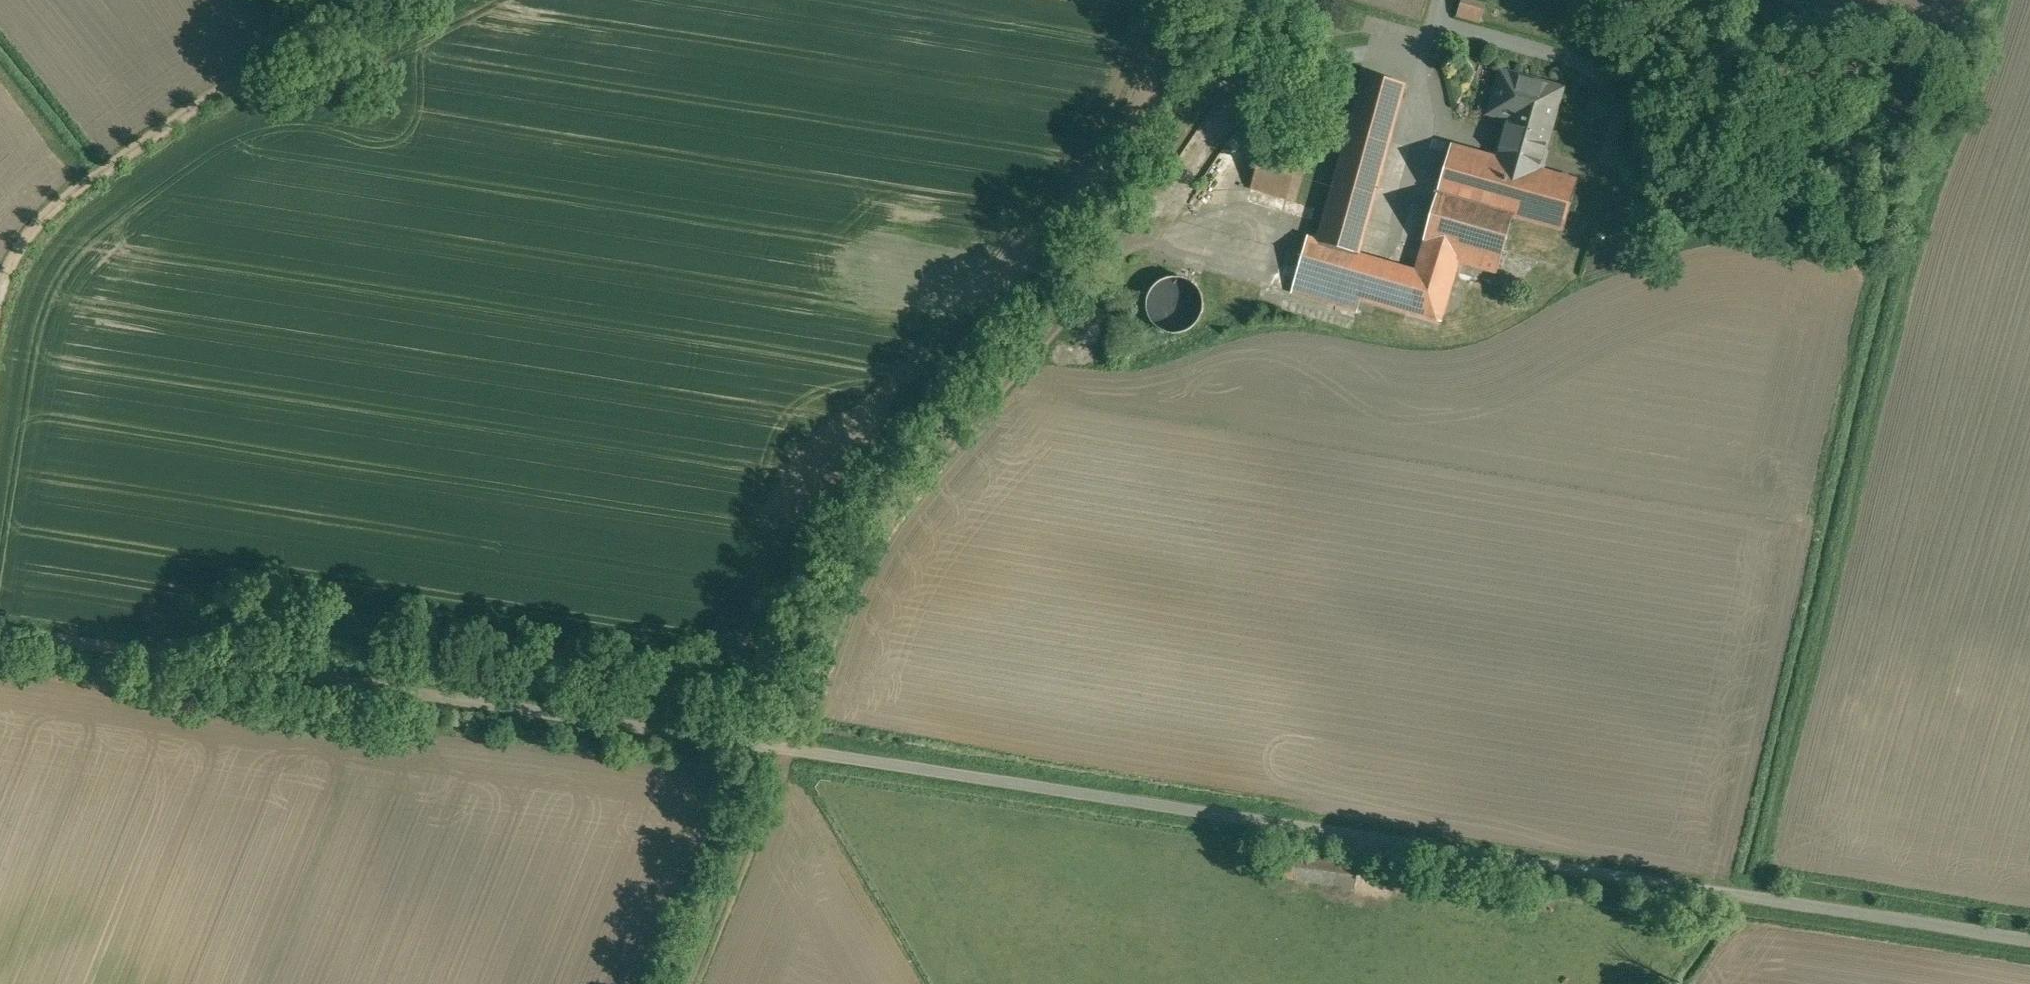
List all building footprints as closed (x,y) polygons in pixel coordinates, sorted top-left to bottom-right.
[(1451,15),(1476,22),(1482,2),(1474,0),(1455,0),(1451,15)] [(1513,107),(1498,159),(1527,167),(1538,170),(1562,89),(1502,72),(1493,101),(1513,107)] [(1498,159),(1453,145),(1417,270),(1357,253),(1406,85),(1365,74),(1341,157),(1330,154),(1290,290),(1356,309),(1359,298),(1436,320),(1454,261),(1496,274),(1513,216),(1564,230),(1578,182),(1538,170),(1527,167),(1498,159)] [(1263,144),(1251,188),(1287,198),(1299,154),(1263,144)] [(1146,294),(1152,296),(1146,312),(1181,326),(1196,289),(1154,273),(1146,294)] [(1348,886),(1349,874),(1267,867),(1266,879),(1348,886)]
